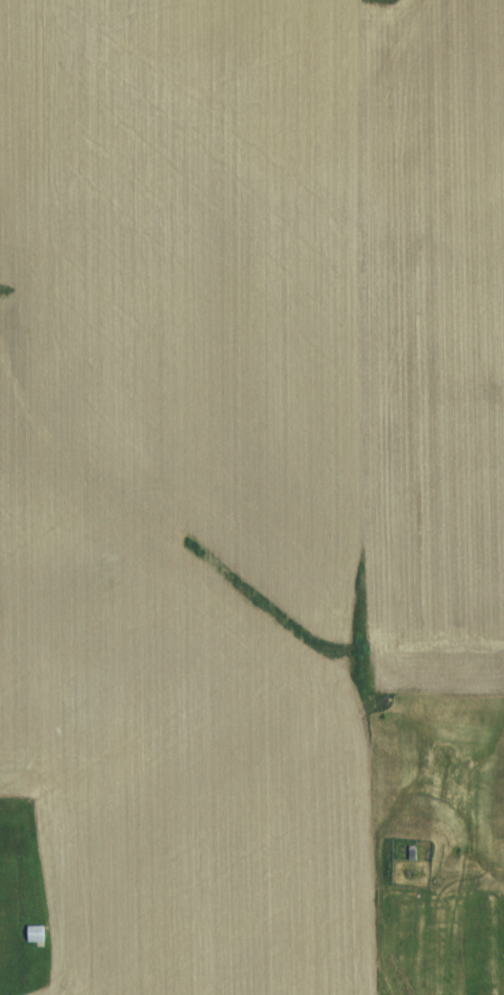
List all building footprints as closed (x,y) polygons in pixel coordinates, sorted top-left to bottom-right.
[(46,941),(46,926),(30,926),(30,941),(46,941)]
